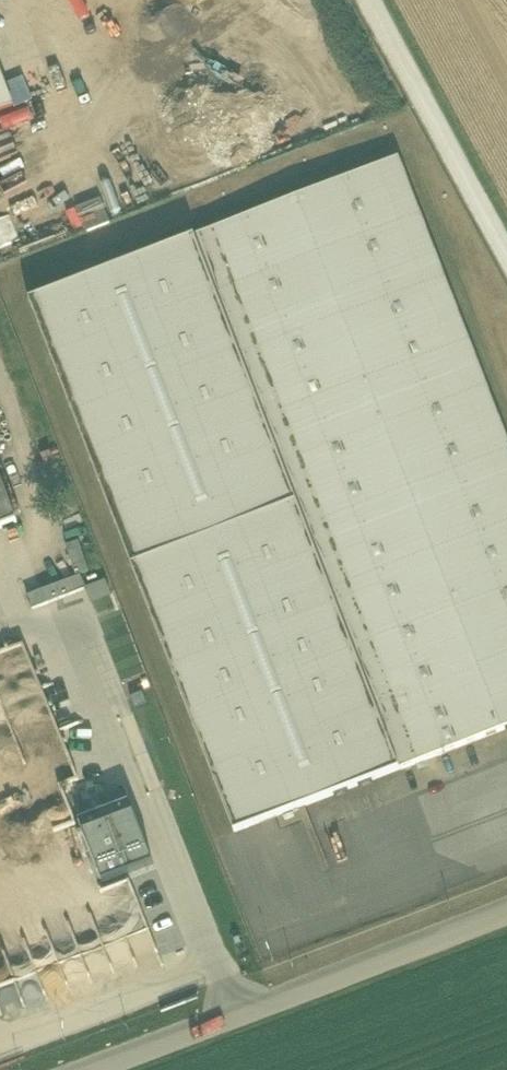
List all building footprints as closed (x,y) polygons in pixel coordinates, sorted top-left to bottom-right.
[(13,107),(5,85),(0,73),(0,113),(13,107)] [(25,78),(5,85),(13,107),(33,100),(25,78)] [(195,237),(400,769),(443,753),(444,755),(506,731),(506,439),(399,159),(195,237)] [(101,199),(76,209),(85,233),(110,223),(101,199)] [(235,833),(400,769),(195,237),(30,301),(235,833)] [(0,479),(0,530),(17,524),(0,479)] [(88,572),(79,542),(66,546),(76,576),(88,572)] [(82,576),(28,597),(33,610),(87,588),(82,576)] [(106,581),(87,588),(92,603),(112,596),(106,581)] [(133,813),(82,833),(103,886),(153,866),(133,813)]
